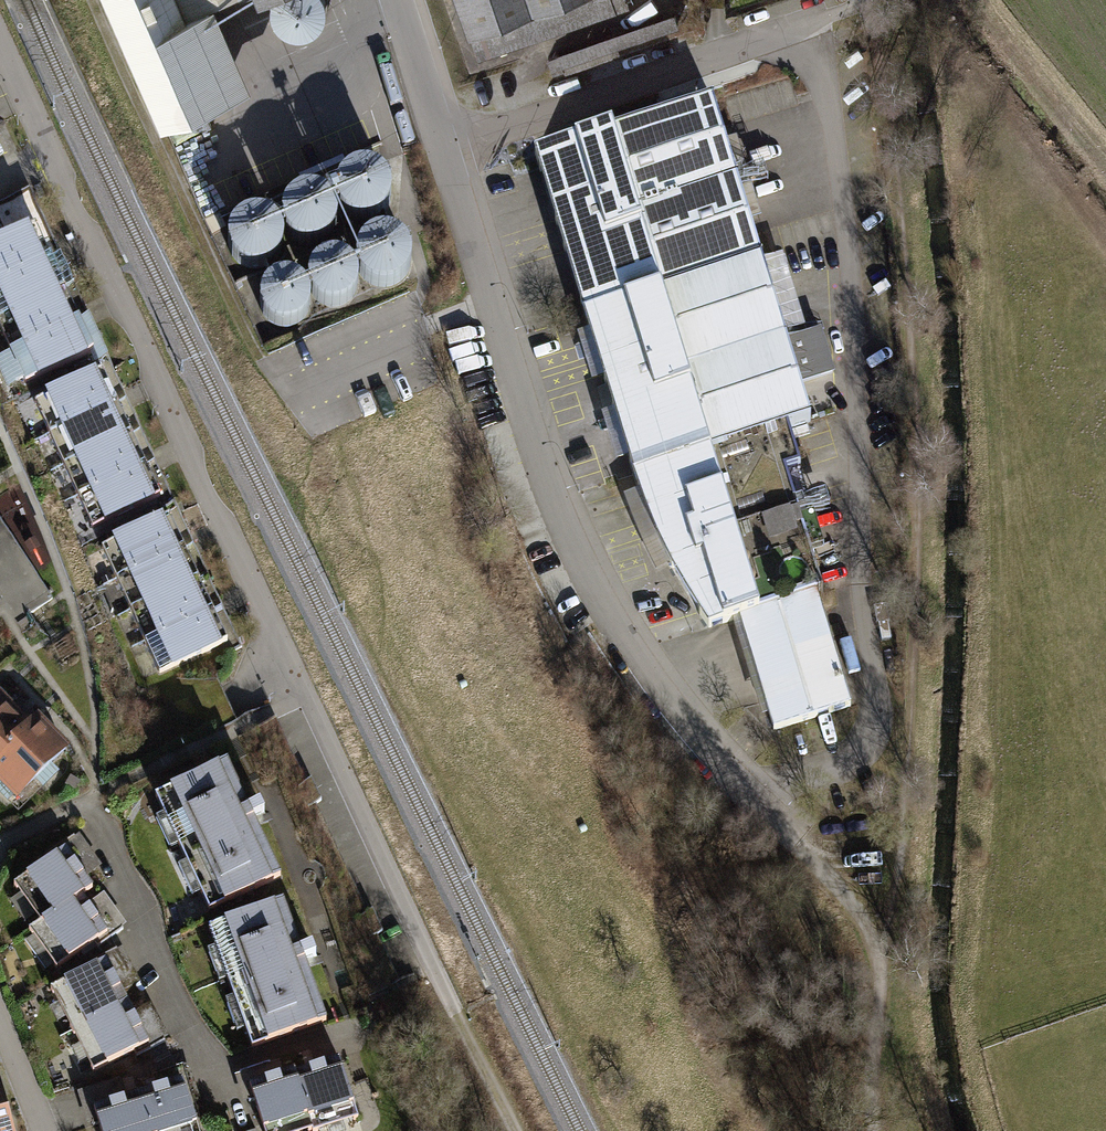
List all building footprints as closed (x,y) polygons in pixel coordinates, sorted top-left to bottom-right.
[(179,0),(107,0),(159,120),(244,83),(209,2),(185,13),(179,0)] [(185,13),(209,2),(214,0),(179,0),(185,13)] [(301,36),(310,33),(318,28),(323,20),(326,11),(325,2),(324,0),(273,0),(272,2),(271,10),(273,19),(277,26),(284,32),(292,35),(301,36)] [(472,61),(655,0),(452,0),(472,61)] [(581,311),(760,257),(714,103),(534,156),(581,311)] [(360,224),(369,224),(378,222),(386,216),(391,209),(393,200),(393,190),(389,182),(383,175),(374,171),(365,170),(356,172),(349,176),(343,182),(339,190),(339,199),(340,207),(345,214),(351,220),(360,224)] [(301,249),(311,250),(320,247),(327,242),(333,234),(335,225),(334,216),(331,207),(324,201),(316,196),(307,195),(298,197),(290,201),(285,208),(281,216),(280,224),(282,232),(286,240),(293,245),(301,249)] [(250,271),(259,271),(268,269),(276,264),(281,256),(284,247),(283,238),(279,229),(273,222),(265,218),(255,217),(246,219),(239,223),(233,230),(230,237),(229,246),(231,254),(235,261),(241,267),(250,271)] [(49,263),(34,231),(0,247),(0,286),(49,263)] [(379,292),(388,293),(397,290),(405,285),(410,277),(413,268),(412,259),(408,251),(402,244),(393,240),(384,238),(375,240),(368,245),(362,251),(359,259),(358,267),(360,276),(364,283),(370,289),(379,292)] [(786,254),(767,260),(788,331),(807,325),(786,254)] [(784,337),(760,257),(581,311),(629,470),(786,423),(807,416),(797,383),(834,372),(820,326),(784,337)] [(328,313),(338,314),(347,311),(354,306),(359,298),(362,289),(361,280),(358,272),(351,265),(343,261),(334,259),(324,261),(317,266),(311,272),(308,280),(307,288),(309,297),(313,304),(320,310),(328,313)] [(64,296),(49,263),(0,286),(0,326),(64,296)] [(295,332),(302,327),(307,321),(311,313),(311,305),(309,296),(303,289),(296,284),(287,282),(278,282),(270,286),(264,292),(260,300),(259,308),(261,317),(265,324),(271,329),(279,333),(287,333),(295,332)] [(12,360),(80,328),(64,296),(0,326),(0,336),(12,360)] [(12,360),(27,393),(95,361),(80,328),(12,360)] [(34,408),(49,441),(117,409),(102,376),(34,408)] [(49,441),(64,473),(132,441),(117,409),(49,441)] [(708,627),(738,617),(815,593),(822,592),(783,470),(799,464),(786,423),(629,470),(641,510),(652,536),(665,561),(685,596),(708,627)] [(64,473),(80,506),(148,474),(132,441),(64,473)] [(80,506),(95,538),(163,506),(148,474),(80,506)] [(9,622),(54,593),(0,509),(0,608),(9,622)] [(102,553),(117,585),(185,553),(170,521),(102,553)] [(117,585),(132,618),(200,586),(185,553),(117,585)] [(132,618),(148,650),(216,618),(200,586),(132,618)] [(815,593),(738,617),(772,727),(849,704),(815,593)] [(148,650),(163,683),(231,651),(216,618),(148,650)] [(35,737),(4,706),(0,711),(0,772),(35,737)] [(18,815),(73,762),(42,731),(35,737),(0,772),(0,797),(18,815)] [(228,769),(157,802),(210,916),(281,883),(257,831),(267,827),(262,816),(252,820),(228,769)] [(83,839),(69,846),(87,875),(100,868),(83,839)] [(45,919),(51,927),(82,904),(94,896),(66,858),(23,889),(28,897),(22,902),(38,924),(45,919)] [(63,963),(68,971),(109,941),(82,904),(51,927),(41,934),(46,940),(39,945),(56,968),(63,963)] [(284,914),(209,942),(250,1052),(325,1025),(308,978),(319,973),(315,962),(303,966),(284,914)] [(77,1024),(81,1032),(126,1009),(104,967),(60,990),(63,997),(55,1001),(69,1028),(77,1024)] [(99,1065),(103,1074),(148,1051),(126,1009),(81,1032),(85,1039),(77,1043),(90,1070),(99,1065)] [(297,1080),(312,1129),(313,1130),(314,1130),(320,1129),(321,1130),(336,1130),(352,1126),(350,1120),(357,1118),(341,1066),(297,1080)] [(252,1092),(264,1130),(307,1130),(312,1129),(297,1080),(296,1078),(252,1092)] [(139,1098),(149,1130),(198,1130),(184,1085),(139,1098)] [(0,1090),(0,1130),(12,1130),(0,1090)] [(93,1112),(99,1130),(149,1130),(139,1098),(93,1112)]
